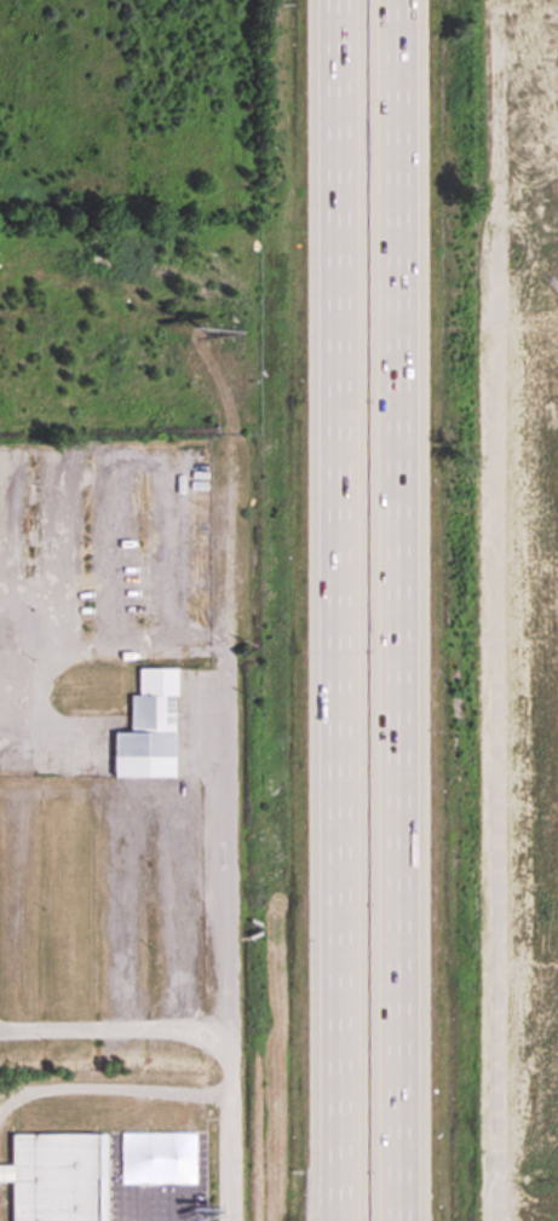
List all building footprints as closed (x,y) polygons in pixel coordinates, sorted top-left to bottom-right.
[(113,733),(113,778),(175,778),(175,669),(138,669),(138,696),(130,696),(130,733),(113,733)] [(105,1135),(11,1135),(11,1220),(105,1220),(105,1135)]
